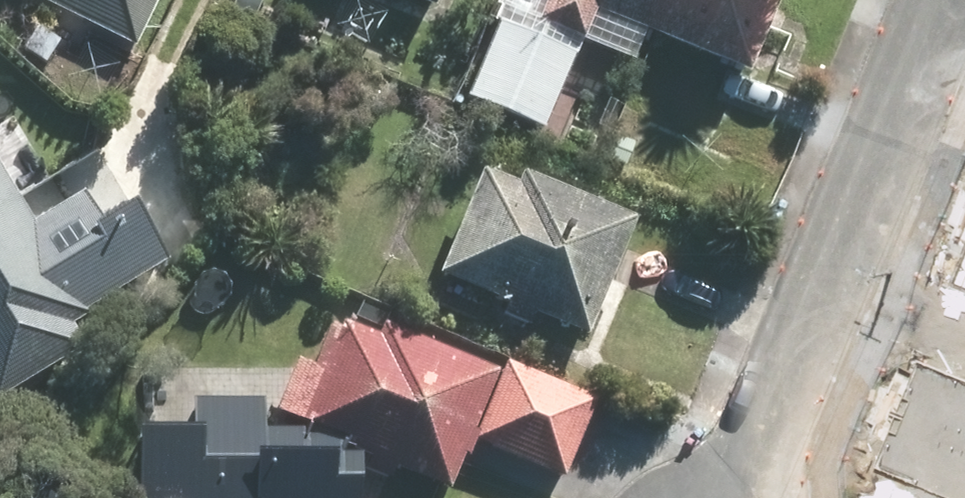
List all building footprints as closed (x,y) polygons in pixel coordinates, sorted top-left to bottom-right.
[(45,5),(44,6),(134,50),(158,0),(35,0),(45,5)] [(436,0),(410,0),(432,9),(436,0)] [(536,17),(583,36),(593,11),(747,73),(778,0),(543,0),(536,17)] [(545,125),(572,57),(497,26),(469,94),(545,125)] [(607,102),(581,93),(568,130),(594,139),(607,102)] [(627,168),(635,140),(612,133),(603,161),(627,168)] [(81,341),(70,324),(86,314),(0,171),(0,399),(54,367),(49,360),(81,341)] [(521,175),(516,189),(478,174),(435,277),(494,300),(495,297),(506,302),(500,315),(527,326),(533,312),(585,334),(631,220),(521,175)] [(954,286),(964,290),(964,259),(954,286)] [(334,447),(445,492),(494,373),(382,328),(376,344),(331,326),(315,367),(296,360),(276,410),(295,417),(293,420),(337,438),(334,447)] [(595,399),(506,363),(474,441),(563,478),(595,399)] [(918,363),(875,470),(946,497),(964,497),(964,381),(918,363)] [(300,454),(300,430),(260,431),(260,400),(194,401),(194,429),(139,430),(140,486),(140,497),(357,497),(357,481),(330,481),(330,454),(300,454)]
